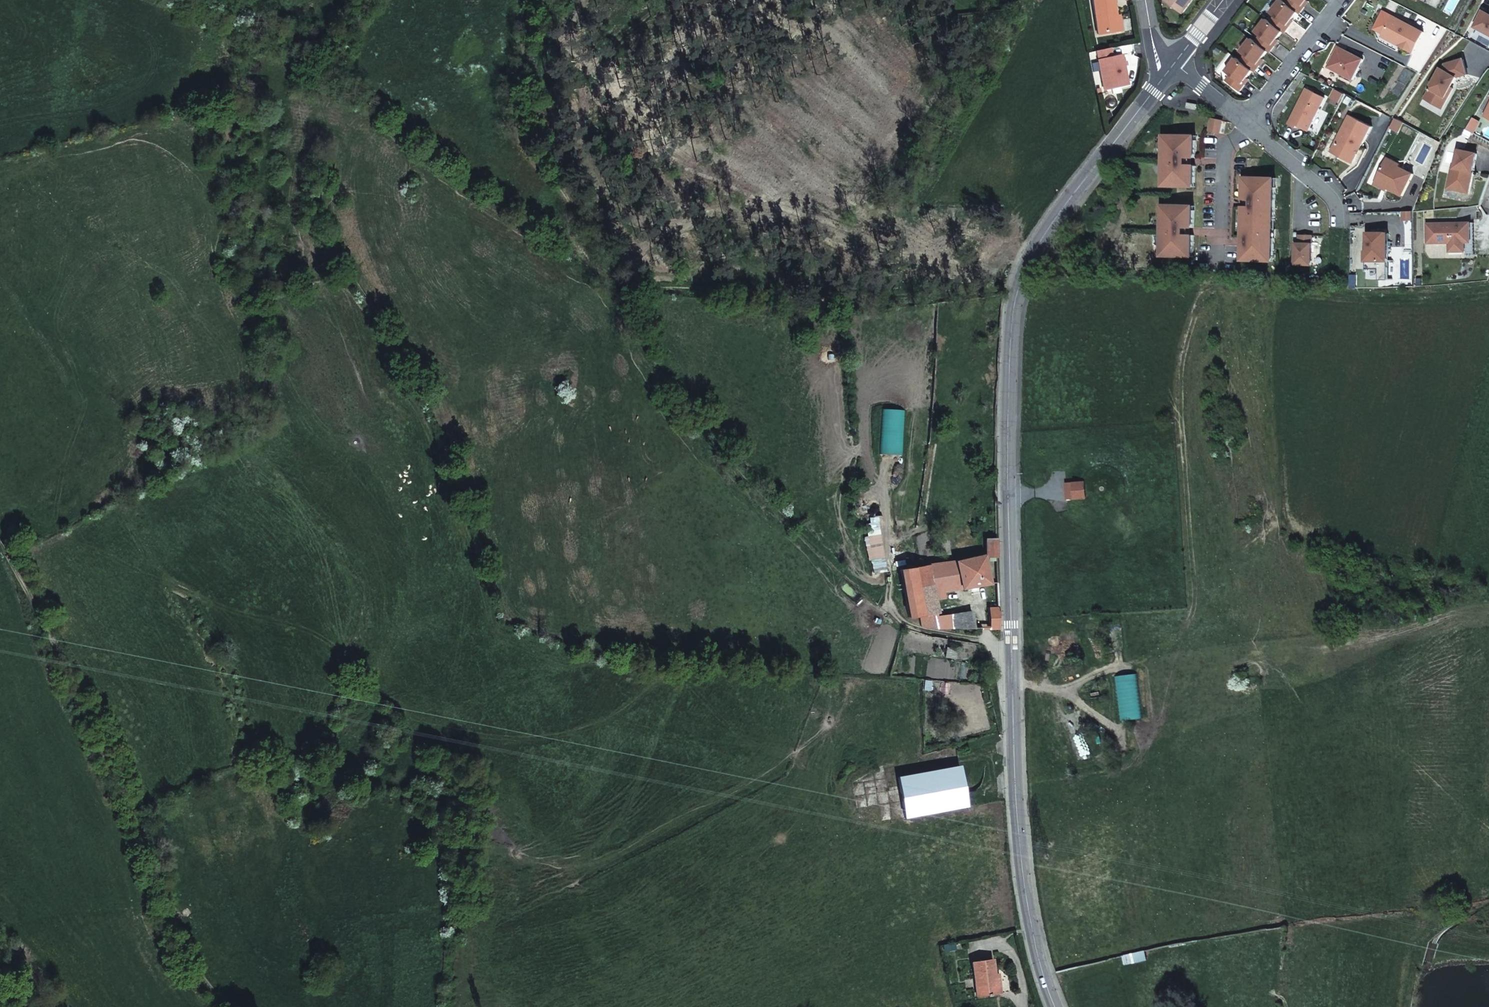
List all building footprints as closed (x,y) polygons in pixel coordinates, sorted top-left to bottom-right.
[(1113,0),(1092,0),(1098,34),(1121,30),(1119,16),(1116,17),(1113,0)] [(1166,1),(1182,13),(1192,0),(1166,0),(1166,1)] [(1271,22),(1283,31),(1285,33),(1290,26),(1288,25),(1293,19),(1298,12),(1286,3),(1283,0),(1281,0),(1271,12),(1276,16),(1271,22)] [(1286,3),(1298,12),(1300,13),(1305,7),(1303,5),(1307,0),(1288,0),(1286,3)] [(1474,26),(1488,34),(1488,14),(1482,11),(1474,26)] [(1425,32),(1393,16),(1384,33),(1401,42),(1400,45),(1414,52),(1425,32)] [(1261,35),(1256,41),(1268,51),(1270,52),(1275,45),(1273,44),(1278,38),(1283,31),(1271,22),(1267,19),(1256,32),(1261,35)] [(1384,33),(1382,36),(1400,45),(1401,42),(1384,33)] [(1246,55),(1241,61),(1253,70),(1255,71),(1260,65),(1258,64),(1263,58),(1268,51),(1256,41),(1252,38),(1242,51),(1246,55)] [(1339,46),(1329,67),(1354,79),(1364,59),(1339,46)] [(1111,57),(1109,48),(1097,51),(1099,60),(1098,61),(1104,90),(1128,84),(1122,55),(1111,57)] [(1241,61),(1237,57),(1227,71),(1231,74),(1226,80),(1240,91),(1245,84),(1243,83),(1248,77),(1253,70),(1241,61)] [(1425,98),(1443,108),(1454,88),(1452,87),(1458,77),(1468,74),(1463,59),(1445,64),(1442,69),(1441,68),(1425,98)] [(1309,131),(1326,97),(1306,88),(1289,123),(1296,127),(1298,125),(1309,131)] [(1350,115),(1331,152),(1353,163),(1372,126),(1350,115)] [(1219,132),(1222,120),(1212,117),(1209,130),(1219,132)] [(1168,143),(1164,143),(1163,177),(1167,177),(1167,186),(1185,186),(1186,182),(1195,182),(1195,164),(1186,164),(1186,156),(1195,157),(1196,139),(1187,139),(1187,135),(1168,134),(1168,143)] [(1448,188),(1465,191),(1469,171),(1473,172),(1477,153),(1458,149),(1454,167),(1452,167),(1448,188)] [(1415,171),(1387,157),(1376,179),(1388,185),(1387,187),(1403,195),(1415,171)] [(1469,171),(1465,191),(1469,192),(1473,172),(1469,171)] [(1272,177),(1244,176),(1244,199),(1248,198),(1252,199),(1252,206),(1248,206),(1244,206),(1242,260),(1265,261),(1265,257),(1274,257),(1274,238),(1270,238),(1271,219),(1275,220),(1276,187),(1272,186),(1272,177)] [(1376,179),(1374,184),(1387,190),(1387,187),(1388,185),(1376,179)] [(1185,205),(1166,204),(1166,213),(1162,213),(1161,246),(1165,246),(1165,255),(1184,256),(1183,252),(1192,252),(1193,234),(1184,234),(1184,227),(1193,227),(1194,209),(1185,209),(1185,205)] [(1471,242),(1471,222),(1457,223),(1457,225),(1450,225),(1449,223),(1426,223),(1427,243),(1449,243),(1450,252),(1461,251),(1461,242),(1471,242)] [(1474,222),(1471,222),(1471,242),(1461,242),(1461,251),(1465,251),(1465,255),(1474,255),(1474,222)] [(1389,260),(1388,232),(1368,233),(1368,251),(1366,251),(1366,268),(1380,268),(1380,260),(1389,260)] [(1313,235),(1305,235),(1304,243),(1299,243),(1296,243),(1295,264),(1312,265),(1313,235)] [(1083,479),(1082,483),(1066,484),(1067,499),(1083,497),(1085,501),(1087,504),(1090,507),(1093,509),(1096,510),(1101,511),(1105,512),(1109,511),(1113,510),(1117,508),(1120,506),(1124,503),(1126,500),(1128,496),(1129,492),(1129,489),(1129,485),(1128,481),(1127,478),(1125,474),(1123,472),(1120,469),(1117,468),(1114,466),(1109,464),(1105,464),(1101,465),(1097,466),(1093,468),(1089,470),(1087,472),(1085,475),(1083,479)] [(996,556),(996,539),(985,539),(985,556),(996,556)] [(953,562),(918,568),(901,571),(909,617),(919,615),(933,613),(937,612),(935,599),(944,597),(943,591),(989,583),(983,556),(953,562)] [(881,560),(870,562),(871,576),(882,574),(881,560)] [(999,628),(998,609),(988,609),(989,629),(999,628)] [(937,616),(937,612),(933,613),(935,629),(975,629),(972,611),(937,616)] [(933,613),(919,615),(921,628),(935,629),(933,613)] [(904,817),(966,806),(959,765),(897,776),(904,817)] [(977,997),(997,994),(994,978),(992,961),(972,964),(977,997)]
